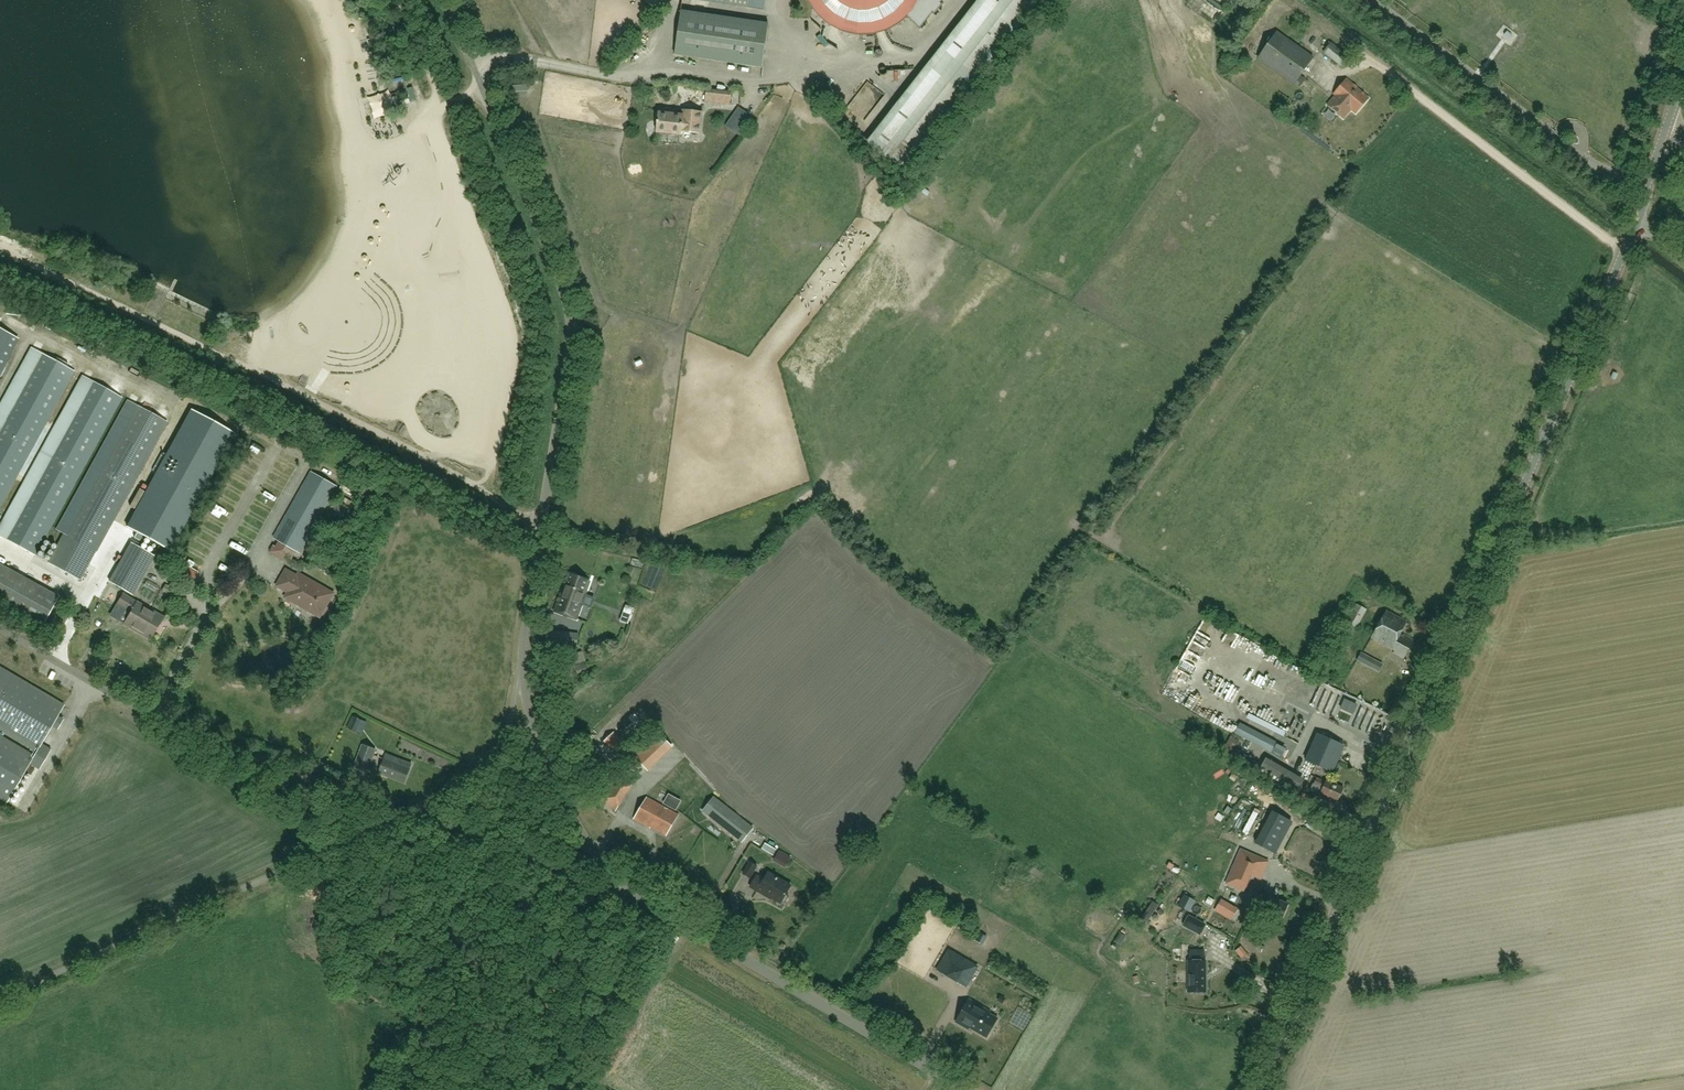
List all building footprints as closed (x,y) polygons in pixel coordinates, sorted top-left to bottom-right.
[(749,7),(764,10),(765,0),(750,0),(749,7)] [(809,1),(810,4),(812,7),(814,10),(816,12),(818,15),(820,17),(822,19),(825,22),(827,24),(830,25),(833,27),(836,29),(839,30),(842,31),(845,32),(848,33),(851,34),(854,35),(857,35),(860,35),(863,35),(866,35),(869,35),(872,35),(875,34),(878,34),(881,33),(883,32),(886,31),(889,30),(892,28),(895,27),(897,25),(900,23),(902,21),(905,19),(907,17),(920,29),(942,5),(940,3),(943,0),(808,0),(809,1)] [(1043,0),(986,0),(871,147),(907,175),(1043,0)] [(682,11),(675,55),(763,67),(769,23),(682,11)] [(1306,80),(1301,76),(1314,57),(1277,31),(1258,58),(1295,84),(1300,88),(1306,80)] [(1342,66),(1349,56),(1331,42),(1324,52),(1342,66)] [(1328,105),(1337,113),(1344,119),(1352,110),(1357,114),(1370,98),(1347,78),(1334,94),(1336,96),(1328,105)] [(705,101),(730,104),(731,93),(706,90),(705,101)] [(729,125),(741,133),(753,116),(741,108),(729,125)] [(682,131),(699,133),(702,112),(684,110),(683,115),(658,113),(656,132),(681,135),(682,131)] [(17,339),(0,330),(0,370),(17,339)] [(73,371),(39,352),(0,422),(0,504),(73,371)] [(121,397),(89,380),(2,537),(34,554),(121,397)] [(79,580),(95,551),(166,422),(134,404),(63,533),(47,562),(79,580)] [(190,410),(126,527),(135,531),(132,537),(140,541),(143,536),(169,550),(233,433),(190,410)] [(299,551),(336,485),(312,472),(275,537),(299,551)] [(293,564),(300,552),(280,541),(273,552),(293,564)] [(130,542),(108,581),(132,594),(154,555),(130,542)] [(0,565),(0,603),(42,626),(58,597),(0,565)] [(320,616),(333,593),(299,573),(297,576),(286,569),(277,585),(288,591),(286,597),(320,616)] [(590,581),(569,573),(555,611),(564,614),(564,613),(568,614),(568,615),(576,618),(581,605),(579,604),(583,593),(585,594),(590,581)] [(173,597),(177,591),(165,584),(161,590),(173,597)] [(131,612),(124,624),(123,624),(129,628),(149,640),(159,624),(159,623),(162,617),(143,605),(137,602),(136,602),(123,594),(117,603),(117,604),(131,612)] [(1367,609),(1356,603),(1340,632),(1351,638),(1367,609)] [(1371,638),(1395,650),(1402,636),(1400,634),(1406,622),(1386,611),(1371,638)] [(546,642),(564,644),(577,646),(578,634),(565,632),(547,630),(546,642)] [(1403,634),(1402,636),(1395,650),(1393,653),(1404,658),(1414,640),(1403,634)] [(1375,659),(1362,651),(1357,659),(1371,667),(1375,659)] [(7,801),(29,764),(39,769),(43,761),(46,757),(51,749),(41,743),(51,726),(58,715),(63,706),(0,669),(0,730),(5,733),(36,751),(34,756),(2,737),(0,736),(0,797),(7,801)] [(361,720),(354,716),(348,728),(356,732),(361,720)] [(614,732),(605,741),(620,756),(629,748),(614,732)] [(1344,746),(1317,734),(1306,760),(1332,772),(1344,746)] [(368,768),(376,750),(362,744),(355,763),(368,768)] [(647,769),(659,757),(647,745),(635,757),(647,769)] [(404,782),(410,769),(412,764),(401,760),(386,754),(384,759),(379,772),(404,782)] [(596,799),(615,810),(634,780),(615,769),(596,799)] [(1338,802),(1344,788),(1327,780),(1326,782),(1317,778),(1314,785),(1323,789),(1320,794),(1338,802)] [(1291,779),(1284,791),(1294,797),(1301,785),(1291,779)] [(1305,807),(1311,797),(1302,792),(1296,802),(1305,807)] [(666,835),(678,815),(647,797),(635,817),(666,835)] [(742,842),(753,828),(714,797),(703,812),(742,842)] [(224,809),(220,810),(224,821),(228,820),(224,809)] [(1271,810),(1254,842),(1269,850),(1286,818),(1271,810)] [(1241,850),(1226,883),(1244,891),(1251,875),(1258,857),(1241,850)] [(750,878),(757,866),(749,862),(743,874),(750,878)] [(756,876),(750,886),(758,891),(759,890),(781,902),(781,901),(783,903),(786,902),(789,896),(788,894),(786,893),(791,885),(768,872),(764,880),(756,876)] [(1282,920),(1289,903),(1270,895),(1266,904),(1258,900),(1255,908),(1282,920)] [(1220,900),(1215,910),(1220,913),(1225,903),(1220,900)] [(1153,902),(1139,921),(1145,925),(1158,905),(1153,902)] [(1200,934),(1205,925),(1189,916),(1184,925),(1200,934)] [(1247,961),(1252,956),(1242,946),(1237,951),(1247,961)] [(963,970),(972,975),(978,967),(949,950),(937,970),(946,975),(953,964),(963,970)] [(1206,961),(1188,961),(1188,992),(1206,992),(1206,961)] [(973,1030),(987,1037),(998,1018),(989,1013),(990,1012),(969,999),(956,1022),(968,1029),(970,1027),(974,1029),(973,1030)]
